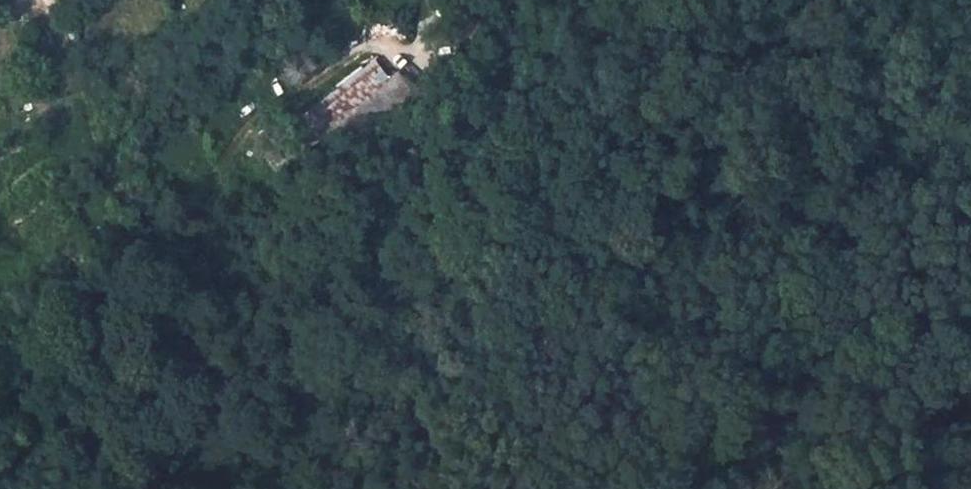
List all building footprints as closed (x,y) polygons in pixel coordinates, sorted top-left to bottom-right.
[(371,99),(352,75),(260,145),(277,169),(371,99)]
